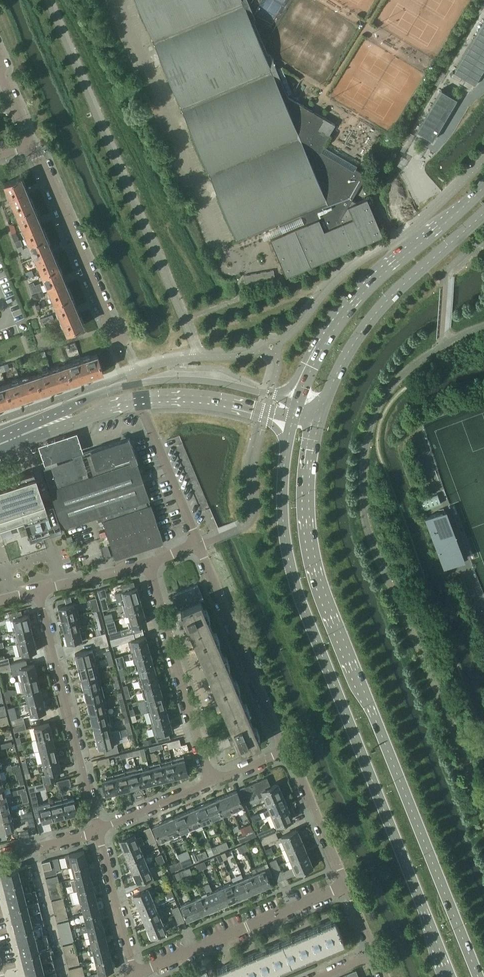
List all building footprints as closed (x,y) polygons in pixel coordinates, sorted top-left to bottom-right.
[(4,183),(17,212),(33,205),(21,176),(4,183)] [(17,212),(29,242),(46,235),(33,205),(17,212)] [(29,242),(42,271),(58,264),(46,235),(29,242)] [(42,271),(54,301),(71,294),(58,264),(42,271)] [(71,294),(54,301),(67,332),(84,325),(71,294)] [(97,353),(67,364),(72,381),(103,370),(97,353)] [(0,366),(0,367),(2,372),(9,369),(7,364),(0,366)] [(67,364),(36,374),(42,391),(72,381),(67,364)] [(36,374),(6,384),(11,401),(42,391),(36,374)] [(0,386),(0,405),(11,401),(6,384),(0,386)] [(103,520),(103,521),(113,517),(111,511),(146,500),(146,499),(149,498),(149,499),(149,498),(137,461),(138,460),(136,454),(133,446),(136,441),(123,434),(120,439),(74,454),(72,458),(44,467),(63,527),(101,514),(103,520)] [(34,471),(34,470),(25,473),(20,475),(10,478),(11,483),(0,487),(0,528),(7,526),(7,527),(12,525),(11,524),(24,520),(28,534),(29,534),(33,533),(40,530),(41,530),(47,528),(48,528),(57,525),(60,524),(60,523),(54,504),(53,504),(46,506),(44,501),(45,501),(36,475),(34,471)] [(437,493),(418,500),(423,510),(441,503),(437,493)] [(113,517),(103,521),(115,558),(164,542),(151,504),(148,505),(146,500),(111,511),(113,517)] [(443,567),(464,559),(445,509),(424,517),(443,567)] [(111,556),(107,544),(101,546),(105,558),(111,556)] [(198,584),(173,595),(177,606),(179,609),(181,609),(183,613),(184,617),(179,620),(180,623),(182,627),(188,625),(197,646),(198,649),(221,704),(224,711),(225,713),(235,736),(233,736),(229,738),(229,740),(230,742),(232,746),(236,744),(238,743),(241,751),(261,743),(261,742),(260,742),(200,600),(204,599),(198,584)] [(137,587),(115,593),(118,605),(122,604),(140,599),(139,594),(138,594),(138,593),(137,589),(136,588),(137,588),(137,587)] [(106,596),(99,598),(102,610),(109,608),(106,596)] [(89,599),(89,600),(90,600),(93,611),(95,611),(99,610),(96,598),(97,598),(96,597),(89,599)] [(121,617),(128,615),(143,611),(142,606),(141,606),(141,605),(142,604),(141,601),(140,601),(140,600),(140,599),(122,604),(123,610),(124,611),(120,612),(121,617)] [(58,607),(61,619),(79,615),(77,608),(78,608),(77,608),(76,602),(58,607)] [(12,625),(14,631),(31,627),(28,615),(23,616),(21,610),(9,613),(11,619),(12,625)] [(143,611),(128,615),(130,621),(127,622),(127,623),(128,622),(129,627),(147,622),(145,617),(145,616),(144,612),(144,613),(143,611),(144,611),(143,611)] [(104,615),(105,621),(113,619),(111,613),(104,615)] [(61,619),(64,631),(82,626),(80,620),(81,620),(81,619),(80,620),(79,615),(61,619)] [(113,619),(105,621),(108,633),(116,631),(113,619)] [(82,626),(64,631),(67,643),(87,638),(86,631),(83,631),(82,626)] [(15,637),(17,643),(34,638),(31,627),(14,631),(16,631),(18,637),(15,637)] [(108,633),(110,639),(122,636),(121,630),(116,631),(108,633)] [(93,636),(95,642),(107,639),(105,633),(94,636),(93,636)] [(130,646),(132,652),(149,647),(146,635),(134,639),(133,633),(122,636),(110,639),(112,645),(128,640),(130,646),(129,646),(130,646)] [(34,638),(17,643),(20,655),(37,650),(34,638)] [(107,639),(95,642),(97,648),(109,645),(107,639)] [(135,664),(152,659),(149,647),(132,652),(133,657),(133,658),(136,657),(137,663),(135,664)] [(77,658),(78,665),(96,660),(93,649),(75,653),(76,659),(77,658)] [(9,663),(8,657),(0,659),(0,666),(9,663)] [(138,675),(138,676),(156,671),(152,659),(135,664),(136,669),(136,670),(139,669),(141,675),(138,675)] [(81,675),(81,676),(99,672),(96,660),(78,665),(79,671),(80,670),(80,672),(81,675)] [(18,680),(37,675),(36,674),(34,669),(35,669),(34,663),(11,669),(9,663),(0,666),(0,672),(11,669),(12,674),(20,672),(21,678),(17,679),(18,680)] [(140,681),(142,687),(159,682),(156,671),(138,676),(140,681),(139,681),(140,681)] [(84,687),(84,688),(101,684),(99,672),(81,676),(81,677),(82,682),(83,682),(83,683),(83,684),(84,687)] [(24,690),(25,691),(40,687),(38,681),(38,682),(36,675),(37,675),(18,680),(21,691),(24,690)] [(143,693),(145,699),(162,694),(159,682),(142,687),(143,692),(142,692),(143,693)] [(87,699),(87,700),(104,696),(103,690),(101,684),(84,688),(85,694),(86,694),(86,695),(87,699)] [(25,691),(17,693),(20,704),(25,703),(43,699),(43,698),(42,698),(40,692),(41,692),(40,687),(25,691)] [(147,704),(148,711),(166,706),(162,694),(145,699),(146,704),(146,705),(147,704)] [(90,710),(90,712),(107,707),(106,701),(104,696),(87,700),(88,705),(89,705),(89,707),(90,710)] [(43,699),(25,703),(25,704),(26,708),(27,709),(29,709),(31,714),(46,710),(44,705),(42,699),(43,699)] [(9,722),(5,707),(3,707),(2,705),(0,706),(0,725),(9,722)] [(150,716),(152,722),(169,717),(166,706),(148,711),(150,715),(149,716),(150,716)] [(93,722),(93,724),(110,719),(107,707),(90,712),(91,717),(92,717),(92,718),(93,722)] [(11,719),(12,725),(23,722),(21,716),(11,719)] [(169,717),(152,722),(153,727),(152,727),(153,728),(155,734),(157,742),(170,738),(168,731),(172,729),(169,717)] [(96,733),(96,735),(111,732),(109,726),(111,725),(110,719),(93,724),(94,729),(95,729),(95,730),(95,734),(96,733)] [(23,722),(12,725),(14,731),(25,729),(23,722)] [(34,726),(37,738),(52,734),(51,734),(50,728),(49,722),(34,726)] [(111,732),(96,735),(97,741),(98,740),(98,742),(98,745),(99,745),(99,747),(99,748),(104,746),(106,755),(119,751),(115,737),(119,736),(118,730),(111,732)] [(37,738),(40,750),(55,746),(54,741),(53,741),(51,735),(52,735),(52,734),(37,738)] [(180,739),(179,739),(167,742),(169,748),(181,745),(180,739)] [(40,750),(43,761),(58,758),(58,757),(57,757),(56,751),(55,746),(40,750)] [(97,759),(98,766),(110,763),(109,756),(97,759)] [(184,756),(172,759),(177,777),(188,774),(184,756)] [(58,758),(43,761),(46,773),(42,774),(43,781),(59,778),(57,771),(61,770),(60,764),(59,764),(57,759),(58,758)] [(172,759),(160,762),(165,780),(177,777),(172,759)] [(160,762),(148,765),(153,783),(165,780),(160,762)] [(11,766),(12,770),(14,769),(17,779),(19,778),(23,777),(20,766),(18,766),(17,764),(11,766)] [(142,767),(137,768),(141,786),(153,783),(148,765),(149,768),(143,769),(142,767)] [(137,768),(125,771),(129,789),(141,786),(137,768)] [(125,771),(113,774),(117,792),(129,789),(125,771)] [(117,792),(113,774),(106,776),(106,775),(105,774),(102,774),(101,776),(105,795),(117,792)] [(264,795),(267,802),(283,795),(278,783),(271,786),(267,777),(262,780),(263,781),(259,783),(258,781),(240,789),(245,801),(253,797),(251,794),(257,791),(260,797),(264,795)] [(57,781),(58,787),(70,784),(69,778),(57,781)] [(34,786),(28,788),(36,817),(41,816),(38,804),(34,786)] [(17,789),(18,793),(21,792),(23,802),(29,800),(26,789),(24,789),(23,787),(17,789)] [(237,790),(226,795),(233,810),(243,805),(237,790)] [(9,806),(9,804),(8,804),(6,794),(0,796),(0,808),(9,806)] [(226,795),(216,799),(222,814),(233,810),(226,795)] [(266,816),(272,813),(288,807),(283,795),(267,802),(270,809),(264,811),(266,816)] [(67,797),(62,798),(66,816),(78,813),(74,798),(68,799),(67,797)] [(62,798),(50,801),(54,819),(66,816),(62,798)] [(216,799),(205,803),(212,818),(222,814),(216,799)] [(54,819),(50,801),(38,804),(41,816),(42,822),(54,819)] [(205,803),(195,808),(201,823),(212,818),(205,803)] [(12,818),(9,806),(0,808),(0,821),(12,818)] [(288,807),(272,813),(277,825),(293,818),(288,807)] [(195,808),(184,812),(191,827),(201,823),(195,808)] [(0,821),(0,833),(15,830),(15,827),(14,828),(13,823),(28,819),(29,825),(35,824),(31,810),(23,812),(24,817),(18,818),(17,816),(12,818),(0,821)] [(184,812),(174,817),(180,832),(191,827),(184,812)] [(260,813),(251,816),(253,821),(262,817),(260,813)] [(164,821),(170,836),(172,841),(182,836),(180,832),(174,817),(164,821)] [(159,841),(170,836),(164,821),(153,825),(159,841)] [(258,832),(261,838),(276,832),(273,826),(258,832)] [(144,829),(148,840),(154,837),(150,827),(144,829)] [(28,828),(20,830),(22,838),(30,836),(28,828)] [(253,829),(242,834),(245,840),(256,835),(253,829)] [(281,836),(286,848),(302,841),(297,829),(281,836)] [(276,832),(261,838),(263,844),(278,838),(276,832)] [(135,833),(119,839),(124,850),(139,844),(144,842),(141,835),(136,837),(135,833)] [(286,848),(291,859),(307,852),(302,841),(286,848)] [(222,843),(211,847),(214,853),(224,849),(222,843)] [(124,850),(128,861),(143,854),(139,844),(124,850)] [(271,846),(265,849),(268,855),(274,853),(271,846)] [(68,867),(72,866),(87,862),(84,850),(65,855),(68,867)] [(278,863),(272,866),(278,880),(312,866),(307,852),(291,859),(294,867),(292,868),(291,868),(282,872),(278,863)] [(128,861),(133,871),(148,865),(143,854),(128,861)] [(52,868),(44,870),(45,876),(56,873),(53,859),(50,860),(52,868)] [(42,862),(44,870),(52,868),(50,860),(42,862)] [(182,866),(180,860),(169,865),(172,871),(182,866)] [(72,866),(75,878),(90,874),(87,862),(72,866)] [(252,869),(254,873),(260,888),(271,884),(268,877),(273,875),(267,862),(252,869)] [(1,872),(4,883),(32,876),(31,874),(34,874),(31,864),(25,866),(1,872)] [(142,880),(144,884),(150,882),(154,880),(148,865),(133,871),(137,882),(142,880)] [(189,867),(179,871),(182,877),(192,873),(189,867)] [(254,873),(244,878),(250,893),(260,888),(254,873)] [(74,891),(78,890),(93,886),(90,874),(75,878),(71,879),(74,891)] [(4,883),(7,895),(35,888),(32,876),(4,883)] [(53,881),(52,877),(45,878),(46,881),(47,880),(47,882),(47,883),(48,888),(48,891),(49,890),(49,892),(50,898),(57,897),(56,892),(61,891),(58,880),(53,881)] [(244,878),(233,882),(239,897),(250,893),(244,878)] [(133,894),(138,905),(153,899),(149,888),(152,887),(150,882),(144,884),(139,886),(141,891),(133,894)] [(233,882),(223,886),(229,902),(239,897),(233,882)] [(207,893),(202,895),(208,910),(219,906),(212,891),(209,883),(204,885),(207,893)] [(93,886),(78,890),(81,902),(96,898),(95,893),(96,892),(94,886),(93,886)] [(223,886),(212,891),(219,906),(229,902),(223,886)] [(7,895),(10,907),(38,900),(35,888),(7,895)] [(202,895),(191,900),(198,915),(208,910),(202,895)] [(81,902),(84,913),(99,909),(96,898),(81,902)] [(138,905),(142,915),(157,909),(153,899),(138,905)] [(10,907),(13,919),(41,911),(38,900),(10,907)] [(198,915),(191,900),(181,904),(187,919),(198,915)] [(54,910),(54,911),(65,908),(64,902),(59,904),(53,905),(54,910)] [(54,911),(56,916),(61,915),(67,913),(65,908),(54,911)] [(84,913),(87,925),(102,921),(99,909),(84,913)] [(142,915),(147,926),(162,920),(157,909),(142,915)] [(180,909),(174,912),(179,923),(185,920),(180,909)] [(13,919),(16,930),(44,923),(41,911),(13,919)] [(321,924),(331,947),(344,941),(334,918),(334,919),(326,922),(326,923),(322,925),(321,924)] [(58,928),(60,933),(71,930),(69,920),(63,922),(64,926),(58,928)] [(162,920),(147,926),(151,937),(166,930),(162,920)] [(87,925),(90,937),(105,933),(102,921),(87,925)] [(16,930),(19,942),(43,936),(40,925),(44,924),(44,923),(16,930)] [(308,929),(318,952),(331,947),(321,924),(313,928),(313,929),(309,930),(308,929)] [(295,935),(305,958),(318,952),(308,929),(308,930),(300,933),(300,934),(296,936),(295,935)] [(60,934),(61,939),(67,937),(68,942),(74,941),(71,930),(60,933),(59,933),(60,934)] [(88,945),(89,949),(108,945),(105,933),(90,937),(91,944),(88,945)] [(19,942),(21,954),(50,946),(47,935),(43,936),(19,942)] [(282,940),(292,963),(305,958),(295,935),(287,939),(287,940),(283,941),(282,940)] [(269,946),(279,969),(292,963),(282,940),(282,941),(274,944),(274,945),(270,947),(269,946)] [(65,956),(77,953),(74,943),(69,944),(70,949),(64,950),(66,956),(65,956)] [(94,953),(96,960),(111,956),(108,945),(89,949),(91,954),(94,953)] [(21,954),(24,965),(53,958),(50,946),(21,954)] [(256,951),(266,974),(279,969),(269,946),(261,950),(261,951),(257,952),(256,951)] [(243,957),(252,976),(260,976),(266,974),(256,951),(256,952),(248,955),(248,956),(244,958),(243,957)] [(66,956),(67,961),(73,960),(74,965),(79,963),(77,953),(65,956),(65,957),(66,956)] [(111,956),(96,960),(99,972),(114,968),(111,956)] [(230,962),(237,976),(252,976),(243,957),(235,961),(235,962),(231,963),(231,962),(230,962)] [(24,965),(27,976),(56,970),(53,958),(24,965)] [(230,962),(230,963),(222,966),(222,967),(218,969),(218,968),(217,968),(221,976),(237,976),(230,962)] [(70,973),(71,976),(78,976),(84,975),(82,965),(74,967),(75,971),(70,973)] [(195,970),(198,976),(217,976),(215,970),(209,973),(206,965),(195,970)]
